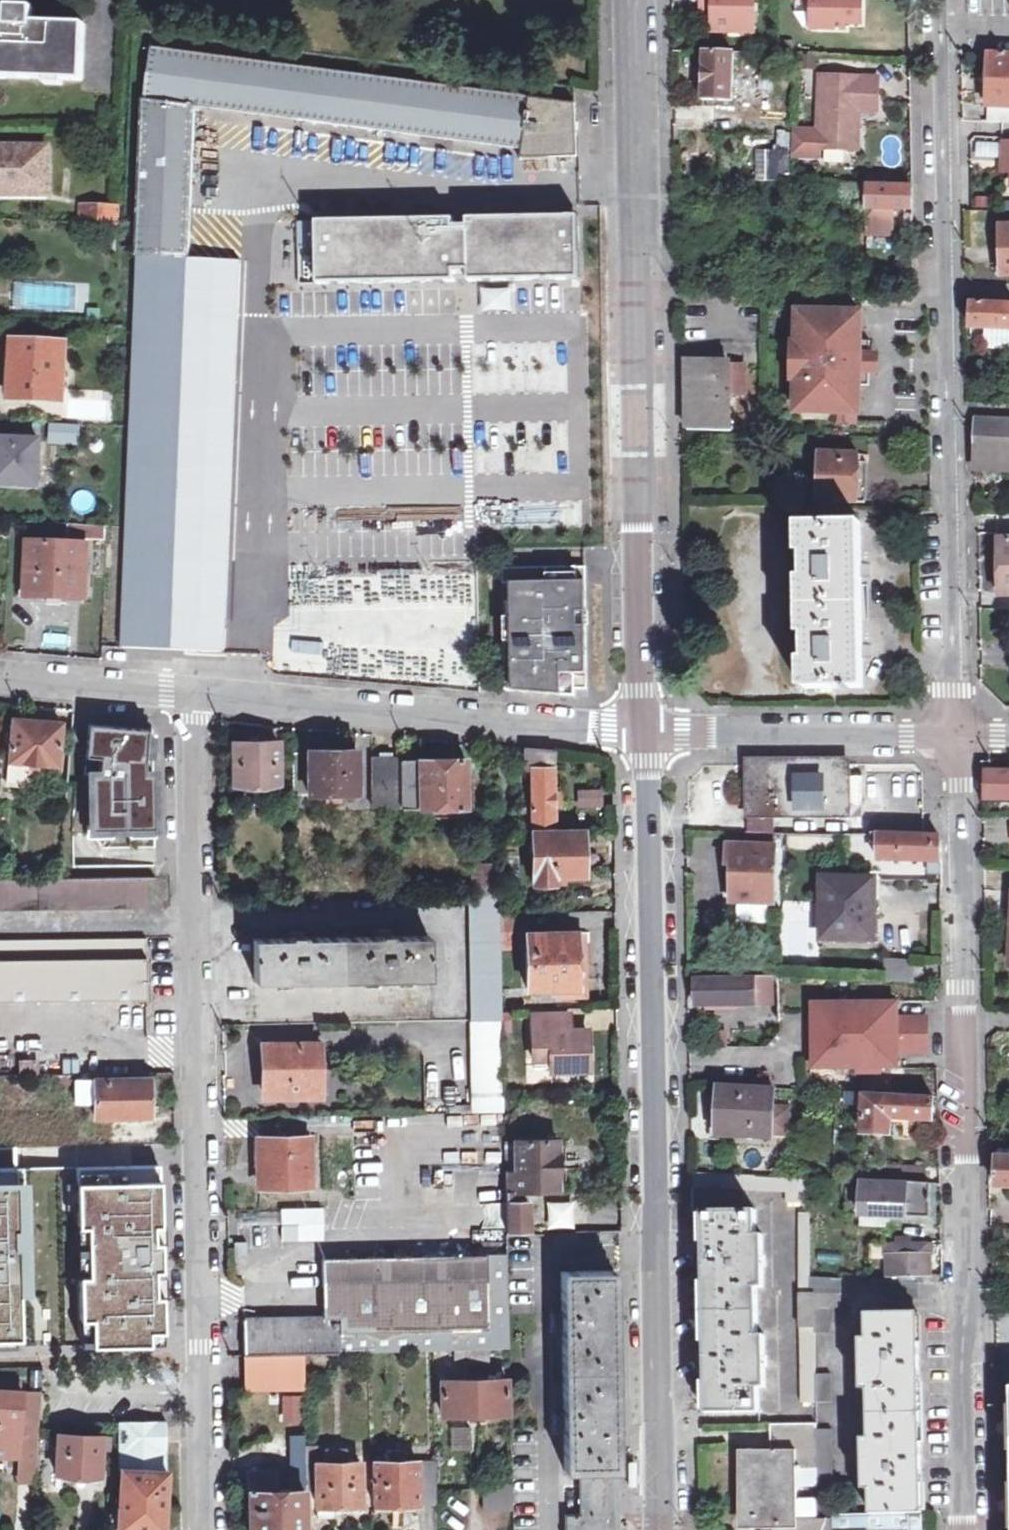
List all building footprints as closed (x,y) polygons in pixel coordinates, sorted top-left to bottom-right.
[(700,9),(714,10),(714,0),(701,0),(700,9)] [(714,10),(713,30),(753,31),(753,0),(714,0),(714,10)] [(808,12),(811,12),(823,24),(823,27),(841,27),(841,21),(858,21),(858,0),(853,0),(809,0),(808,12)] [(82,26),(32,24),(32,13),(0,12),(0,78),(80,80),(82,26)] [(811,12),(808,12),(808,27),(823,27),(823,24),(811,12)] [(106,618),(105,637),(120,638),(119,648),(221,658),(230,485),(243,266),(189,262),(199,110),(520,150),(519,160),(576,155),(574,102),(345,72),(151,47),(121,618),(106,618)] [(731,70),(731,52),(703,51),(701,97),(730,98),(731,79),(737,79),(737,70),(731,70)] [(1008,122),(1008,54),(988,54),(987,107),(988,107),(988,121),(1008,122)] [(882,75),(824,73),(822,130),(822,145),(823,145),(863,147),(864,122),(858,121),(858,109),(864,109),(881,110),(882,75)] [(798,129),(789,129),(789,151),(797,152),(798,129)] [(822,130),(798,129),(797,152),(823,153),(823,145),(822,145),(822,130)] [(1000,140),(1000,156),(1008,156),(1008,141),(1000,140)] [(974,143),(974,167),(998,167),(997,143),(974,143)] [(51,195),(52,150),(0,149),(0,193),(51,195)] [(785,182),(784,150),(755,150),(755,182),(785,182)] [(1008,170),(1008,156),(1000,156),(999,169),(1008,170)] [(866,184),(848,184),(847,199),(866,200),(866,184)] [(911,186),(866,184),(866,200),(866,206),(866,233),(892,233),(892,207),(912,208),(911,186)] [(51,195),(0,193),(0,200),(51,202),(51,195)] [(117,225),(117,208),(98,208),(98,224),(117,225)] [(315,219),(317,282),(453,280),(453,269),(468,269),(468,279),(578,278),(576,214),(467,216),(467,227),(452,227),(452,217),(315,219)] [(1000,224),(1000,274),(1008,273),(1008,224),(1000,224)] [(71,312),(71,286),(12,286),(12,312),(71,312)] [(1008,327),(1008,303),(969,301),(968,326),(1008,327)] [(835,354),(868,356),(868,340),(858,339),(860,312),(827,311),(826,317),(796,316),(795,353),(794,367),(793,402),(824,404),(824,411),(856,412),(857,384),(866,384),(867,370),(835,368),(835,354)] [(9,397),(30,398),(30,390),(63,391),(65,342),(11,339),(10,389),(9,397)] [(873,357),(868,356),(835,354),(835,368),(867,370),(872,370),(873,364),(873,357)] [(687,361),(686,427),(729,428),(730,363),(687,361)] [(63,400),(63,391),(30,390),(30,398),(63,400)] [(971,468),(1008,469),(1008,418),(974,417),(971,468)] [(40,440),(0,438),(0,482),(39,483),(40,440)] [(864,501),(865,460),(858,460),(857,453),(819,451),(817,499),(864,501)] [(796,523),(796,551),(803,551),(803,578),(796,578),(797,634),(803,634),(803,660),(797,660),(797,686),(862,687),(861,642),(861,566),(860,522),(796,523)] [(104,542),(104,526),(68,526),(68,542),(104,542)] [(996,536),(996,593),(1008,593),(1008,536),(996,536)] [(26,593),(61,594),(62,589),(84,590),(87,543),(28,539),(26,587),(26,593)] [(585,566),(502,568),(505,690),(564,694),(575,695),(575,688),(587,688),(585,566)] [(15,799),(36,801),(38,769),(56,770),(59,722),(11,719),(7,767),(18,767),(15,799)] [(147,729),(87,723),(84,754),(99,755),(97,773),(89,773),(89,822),(89,828),(153,828),(152,773),(144,773),(147,729)] [(232,740),(233,783),(279,782),(278,739),(232,740)] [(498,830),(530,830),(552,829),(552,750),(523,747),(523,769),(530,768),(531,807),(510,807),(509,746),(497,744),(498,830)] [(293,751),(294,794),(355,792),(354,747),(304,748),(302,751),(293,751)] [(370,807),(400,806),(399,758),(399,756),(369,756),(370,807)] [(399,758),(400,806),(417,806),(418,816),(465,815),(465,757),(399,758)] [(845,814),(844,764),(820,764),(744,763),(744,812),(845,814)] [(279,782),(233,783),(234,790),(279,789),(279,782)] [(576,809),(604,809),(604,789),(576,789),(576,809)] [(986,794),(985,817),(1008,818),(1008,794),(986,794)] [(822,822),(823,837),(857,834),(855,819),(822,822)] [(89,828),(89,822),(71,822),(72,835),(93,835),(89,828)] [(552,829),(530,830),(529,845),(523,845),(524,851),(530,851),(530,883),(583,882),(583,829),(552,829)] [(940,859),(939,834),(938,833),(931,834),(871,832),(872,840),(877,841),(878,858),(940,859)] [(785,849),(820,846),(819,834),(784,837),(785,849)] [(734,864),(733,900),(773,901),(775,844),(727,843),(727,864),(734,864)] [(872,935),(872,877),(822,877),(820,934),(872,935)] [(127,907),(126,878),(55,878),(0,879),(0,911),(127,907)] [(126,878),(127,907),(144,907),(144,878),(126,878)] [(467,896),(469,1019),(501,1018),(500,993),(500,946),(499,931),(499,913),(498,894),(467,896)] [(515,913),(499,913),(499,931),(508,931),(515,930),(515,913)] [(525,950),(526,987),(576,986),(574,930),(529,930),(529,949),(525,950)] [(508,931),(499,931),(500,946),(508,946),(508,931)] [(427,978),(425,935),(250,938),(253,981),(427,978)] [(146,998),(145,937),(0,940),(0,1002),(146,998)] [(883,979),(913,981),(915,958),(885,956),(883,979)] [(766,1002),(766,976),(695,978),(695,1003),(766,1002)] [(778,976),(766,976),(766,1002),(780,1002),(778,976)] [(901,1017),(901,1004),(811,1005),(812,1076),(903,1075),(903,1060),(930,1060),(930,1017),(901,1017)] [(549,1056),(549,1069),(573,1069),(587,1054),(587,1029),(569,1029),(568,1012),(531,1013),(532,1057),(549,1056)] [(501,1018),(469,1019),(471,1079),(502,1079),(501,1018)] [(728,1029),(718,1029),(718,1044),(728,1044),(728,1029)] [(339,1093),(339,1042),(285,1043),(286,1094),(339,1093)] [(73,1080),(72,1104),(91,1103),(91,1117),(147,1116),(146,1079),(73,1080)] [(775,1087),(720,1085),(720,1103),(726,1104),(724,1133),(772,1135),(775,1087)] [(932,1119),(933,1094),(864,1091),(862,1131),(890,1132),(891,1122),(923,1124),(924,1119),(932,1119)] [(311,1186),(310,1135),(260,1136),(260,1187),(311,1186)] [(504,1202),(504,1229),(524,1230),(523,1194),(515,1194),(514,1189),(555,1189),(556,1182),(563,1182),(563,1144),(556,1144),(555,1138),(513,1139),(513,1169),(503,1170),(504,1202)] [(996,1147),(995,1157),(1008,1157),(1008,1147),(996,1147)] [(0,1158),(0,1352),(182,1343),(182,1149),(0,1158)] [(995,1170),(994,1186),(1008,1186),(1008,1157),(995,1157),(995,1161),(995,1170)] [(869,1179),(922,1181),(923,1166),(870,1163),(869,1179)] [(690,1172),(691,1186),(786,1189),(786,1201),(811,1202),(811,1176),(773,1174),(690,1172)] [(931,1182),(922,1181),(869,1179),(850,1178),(849,1211),(860,1212),(861,1222),(885,1223),(886,1213),(929,1215),(931,1182)] [(546,1202),(546,1229),(574,1229),(574,1202),(546,1202)] [(296,1237),(319,1237),(318,1206),(289,1207),(280,1207),(281,1223),(290,1223),(295,1222),(296,1237)] [(758,1385),(763,1385),(764,1334),(757,1334),(757,1285),(763,1284),(763,1233),(755,1234),(756,1209),(704,1209),(707,1410),(758,1410),(758,1385)] [(800,1211),(801,1293),(811,1293),(811,1276),(811,1211),(800,1211)] [(922,1281),(930,1281),(929,1242),(887,1242),(888,1276),(921,1277),(922,1281)] [(452,1349),(487,1348),(507,1348),(505,1271),(505,1250),(321,1256),(321,1276),(321,1317),(243,1318),(244,1354),(244,1390),(303,1389),(304,1353),(368,1351),(432,1350),(452,1349)] [(560,1453),(575,1452),(575,1495),(562,1495),(563,1529),(610,1529),(609,1455),(615,1454),(614,1384),(608,1384),(608,1358),(614,1357),(613,1287),(608,1287),(608,1270),(558,1270),(560,1453)] [(814,1325),(815,1331),(829,1332),(830,1305),(840,1306),(841,1278),(811,1276),(811,1293),(813,1292),(814,1325)] [(919,1281),(891,1280),(890,1295),(917,1296),(919,1281)] [(801,1293),(801,1325),(814,1325),(813,1292),(811,1293),(801,1293)] [(868,1512),(921,1511),(920,1462),(919,1360),(918,1312),(866,1312),(866,1338),(860,1338),(861,1388),(867,1388),(867,1436),(861,1436),(862,1486),(868,1487),(868,1512)] [(814,1325),(801,1325),(801,1401),(815,1402),(815,1372),(815,1331),(814,1325)] [(487,1348),(452,1349),(453,1362),(487,1362),(487,1348)] [(21,1389),(23,1372),(0,1371),(0,1388),(21,1389)] [(815,1372),(815,1402),(830,1400),(830,1373),(815,1372)] [(505,1412),(505,1378),(439,1380),(440,1413),(505,1412)] [(0,1388),(0,1456),(5,1456),(6,1449),(18,1450),(36,1451),(37,1429),(39,1390),(21,1389),(0,1388)] [(302,1423),(302,1395),(280,1395),(280,1423),(302,1423)] [(116,1419),(116,1428),(122,1428),(163,1428),(163,1419),(116,1419)] [(764,1528),(769,1528),(795,1528),(795,1517),(796,1470),(817,1469),(816,1428),(816,1423),(768,1424),(769,1449),(743,1449),(743,1525),(765,1526),(764,1528)] [(116,1428),(117,1466),(121,1466),(118,1527),(152,1529),(162,1529),(163,1504),(163,1479),(163,1468),(163,1428),(122,1428),(116,1428)] [(831,1429),(816,1428),(817,1469),(817,1483),(833,1483),(831,1429)] [(97,1475),(100,1435),(57,1432),(55,1472),(97,1475)] [(301,1456),(301,1436),(288,1435),(289,1457),(289,1488),(278,1488),(278,1474),(270,1474),(271,1468),(248,1469),(249,1529),(302,1529),(301,1456)] [(305,1501),(315,1501),(315,1513),(360,1512),(360,1460),(345,1460),(345,1446),(324,1447),(324,1460),(315,1461),(315,1443),(304,1443),(304,1445),(305,1501)] [(36,1451),(18,1450),(16,1477),(34,1478),(36,1451)] [(435,1512),(434,1461),(397,1461),(397,1456),(388,1456),(387,1461),(372,1461),(373,1512),(435,1512)] [(631,1483),(638,1482),(638,1457),(630,1457),(631,1483)] [(511,1510),(510,1481),(481,1481),(482,1510),(511,1510)] [(921,1511),(868,1512),(831,1512),(831,1516),(831,1529),(922,1529),(921,1511)] [(831,1516),(795,1517),(795,1528),(769,1528),(769,1529),(831,1529),(831,1516)]
